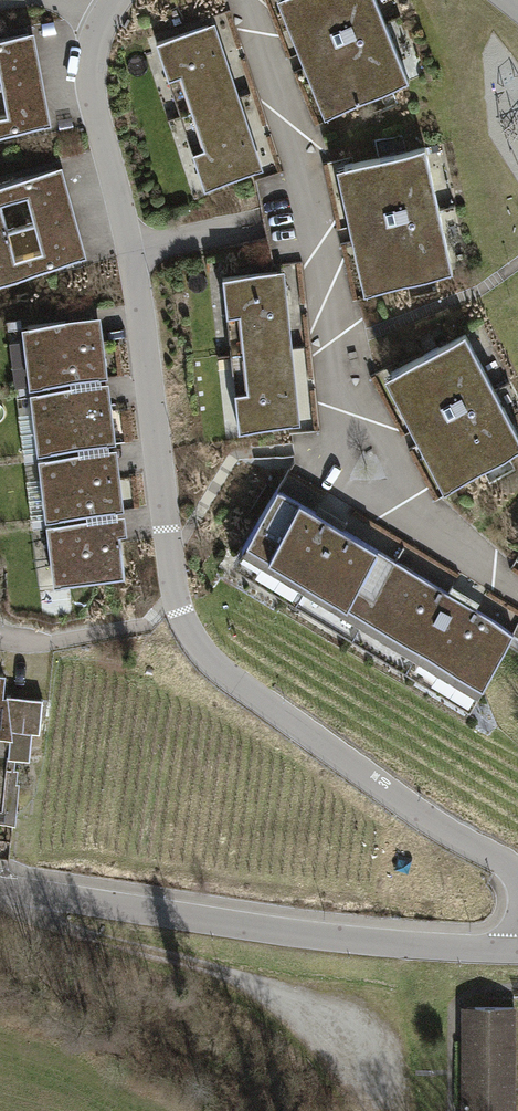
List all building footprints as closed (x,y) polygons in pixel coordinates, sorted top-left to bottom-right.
[(321,114),(395,85),(362,0),(277,0),(321,114)] [(160,41),(185,115),(243,96),(217,21),(160,41)] [(32,43),(0,48),(0,96),(39,90),(32,43)] [(39,90),(0,96),(0,145),(46,138),(39,90)] [(185,115),(211,190),(269,170),(243,96),(185,115)] [(348,169),(376,290),(453,272),(425,151),(348,169)] [(54,183),(0,196),(0,246),(66,229),(54,183)] [(66,229),(0,246),(0,296),(78,276),(66,229)] [(225,273),(233,352),(294,345),(286,267),(225,273)] [(14,337),(25,399),(96,387),(86,325),(14,337)] [(448,487),(517,450),(517,442),(464,338),(390,376),(448,487)] [(233,352),(242,430),(303,424),(294,345),(233,352)] [(25,399),(35,461),(107,449),(96,387),(25,399)] [(35,461),(45,523),(117,511),(107,449),(35,461)] [(232,564),(352,635),(408,541),(288,470),(232,564)] [(45,523),(56,585),(128,573),(117,511),(45,523)] [(474,708),(517,633),(517,606),(408,541),(352,635),(474,708)] [(21,728),(16,693),(10,692),(10,681),(11,670),(0,669),(0,725),(21,728)] [(20,814),(24,776),(20,776),(21,764),(18,763),(20,748),(0,746),(0,812),(20,814)] [(463,1008),(463,1110),(517,1110),(517,1078),(517,1008),(463,1008)]
